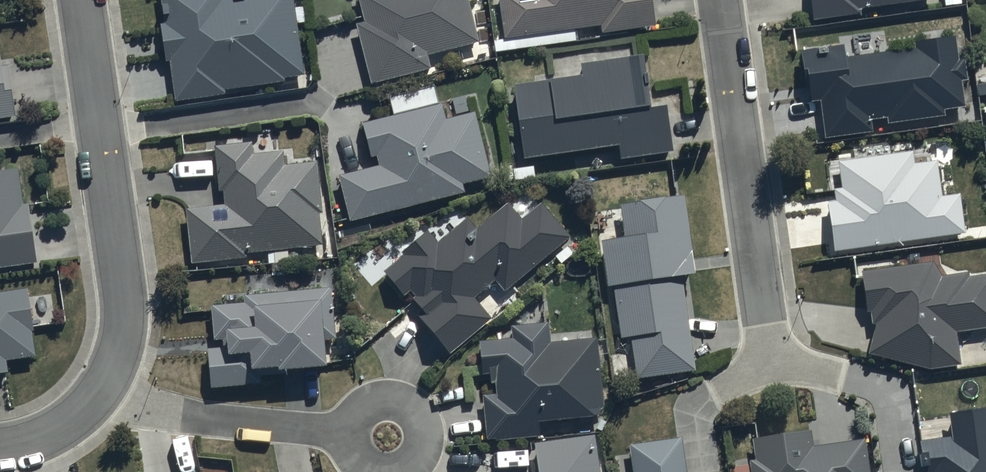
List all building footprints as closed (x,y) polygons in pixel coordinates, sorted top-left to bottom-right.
[(294,4),(294,0),(163,0),(165,18),(163,18),(167,58),(171,58),(175,96),(227,90),(226,83),(284,77),(284,74),(306,71),(299,21),(305,20),(304,3),(294,4)] [(365,19),(357,21),(371,79),(430,64),(426,52),(481,38),(471,0),(360,0),(365,19)] [(505,37),(493,38),(494,51),(577,39),(575,26),(601,22),(602,30),(657,22),(654,0),(501,0),(505,37)] [(813,16),(860,10),(860,3),(887,0),(811,0),(813,16)] [(845,39),(802,44),(806,88),(812,88),(813,97),(821,96),(824,133),(874,128),(872,114),(887,113),(888,120),(947,113),(946,104),(966,102),(963,76),(970,76),(967,55),(959,56),(955,30),(915,36),(916,46),(847,54),(845,39)] [(581,71),(514,79),(526,155),(620,140),(622,156),(675,147),(667,98),(653,100),(645,48),(579,58),(581,71)] [(18,114),(11,60),(4,61),(2,50),(0,50),(0,116),(18,114)] [(443,98),(361,119),(371,153),(377,152),(380,160),(341,171),(353,216),(464,188),(462,179),(492,172),(476,109),(448,116),(443,98)] [(252,138),(214,141),(217,187),(224,186),(225,200),(187,203),(191,258),(247,253),(247,248),(272,245),(274,262),(298,260),(297,244),(323,241),(317,157),(284,159),(283,146),(252,148),(252,138)] [(893,165),(891,148),(837,154),(839,167),(822,169),(823,183),(818,183),(820,206),(829,205),(833,244),(970,225),(962,171),(895,181),(893,165)] [(40,260),(31,199),(24,200),(19,163),(0,166),(0,266),(40,260)] [(696,266),(685,189),(620,199),(624,230),(602,233),(609,282),(613,282),(620,332),(631,331),(638,375),(696,367),(682,268),(696,266)] [(549,250),(570,231),(542,198),(522,216),(507,199),(477,226),(466,214),(438,238),(429,227),(384,266),(413,300),(417,296),(424,305),(418,311),(452,349),(491,315),(473,294),(494,276),(505,288),(549,250)] [(862,267),(866,308),(871,308),(872,319),(876,319),(868,350),(929,366),(962,362),(958,328),(985,325),(985,271),(971,273),(970,269),(943,272),(934,257),(862,267)] [(245,290),(245,293),(222,295),(222,300),(212,300),(214,336),(224,335),(224,343),(209,344),(212,382),(262,379),(261,359),(280,358),(280,361),(328,357),(327,336),(336,336),(333,282),(245,290)] [(10,368),(8,355),(37,352),(30,287),(0,290),(0,369),(10,368)] [(513,333),(480,336),(481,369),(491,369),(492,379),(498,379),(498,389),(484,390),(487,434),(540,431),(539,413),(604,408),(598,333),(550,337),(548,319),(512,322),(513,333)] [(951,407),(954,430),(922,434),(927,471),(985,471),(985,403),(951,407)] [(754,435),(757,457),(750,458),(752,471),(871,471),(866,433),(812,440),(811,427),(754,435)] [(535,439),(540,471),(601,471),(595,430),(535,439)] [(629,440),(634,471),(688,471),(682,432),(629,440)]
